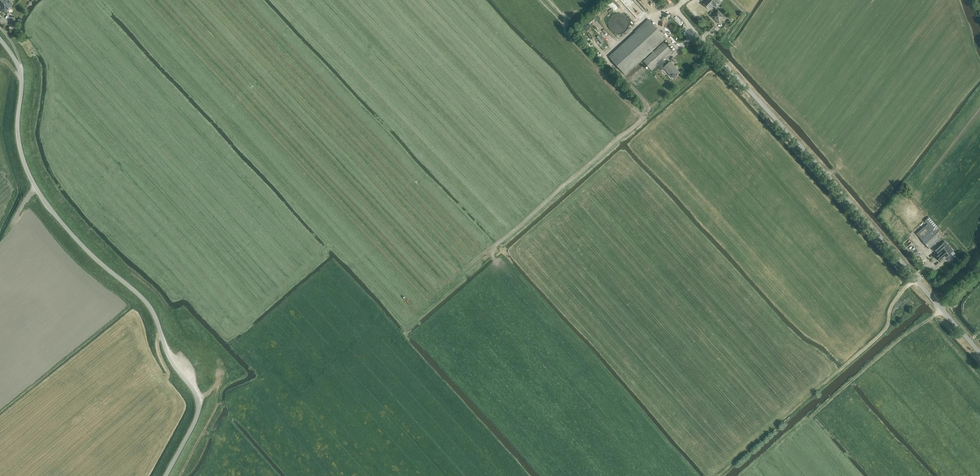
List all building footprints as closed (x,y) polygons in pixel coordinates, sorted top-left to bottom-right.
[(0,5),(0,8),(4,13),(13,5),(9,0),(5,0),(0,5)] [(640,18),(646,13),(633,0),(623,0),(640,18)] [(710,10),(714,5),(717,8),(721,3),(717,0),(707,0),(703,4),(710,10)] [(712,16),(719,23),(725,17),(718,10),(712,16)] [(630,25),(630,23),(629,21),(628,20),(627,18),(625,17),(624,16),(622,16),(621,16),(619,16),(618,16),(616,17),(614,18),(613,20),(612,21),(612,23),(612,24),(612,26),(612,28),(613,29),(614,31),(615,32),(617,33),(618,34),(621,34),(622,34),(624,33),(625,33),(627,31),(628,30),(629,28),(630,27),(630,25)] [(626,75),(652,52),(666,38),(649,20),(609,57),(626,75)] [(664,43),(653,53),(644,61),(652,70),(658,65),(662,69),(664,68),(674,79),(680,73),(670,62),(667,64),(663,60),(672,52),(664,43)] [(916,234),(921,240),(929,249),(940,239),(935,233),(940,229),(929,217),(927,219),(920,225),(923,228),(916,234)] [(936,256),(941,262),(946,257),(948,260),(953,256),(951,253),(949,255),(944,249),(936,256)]
